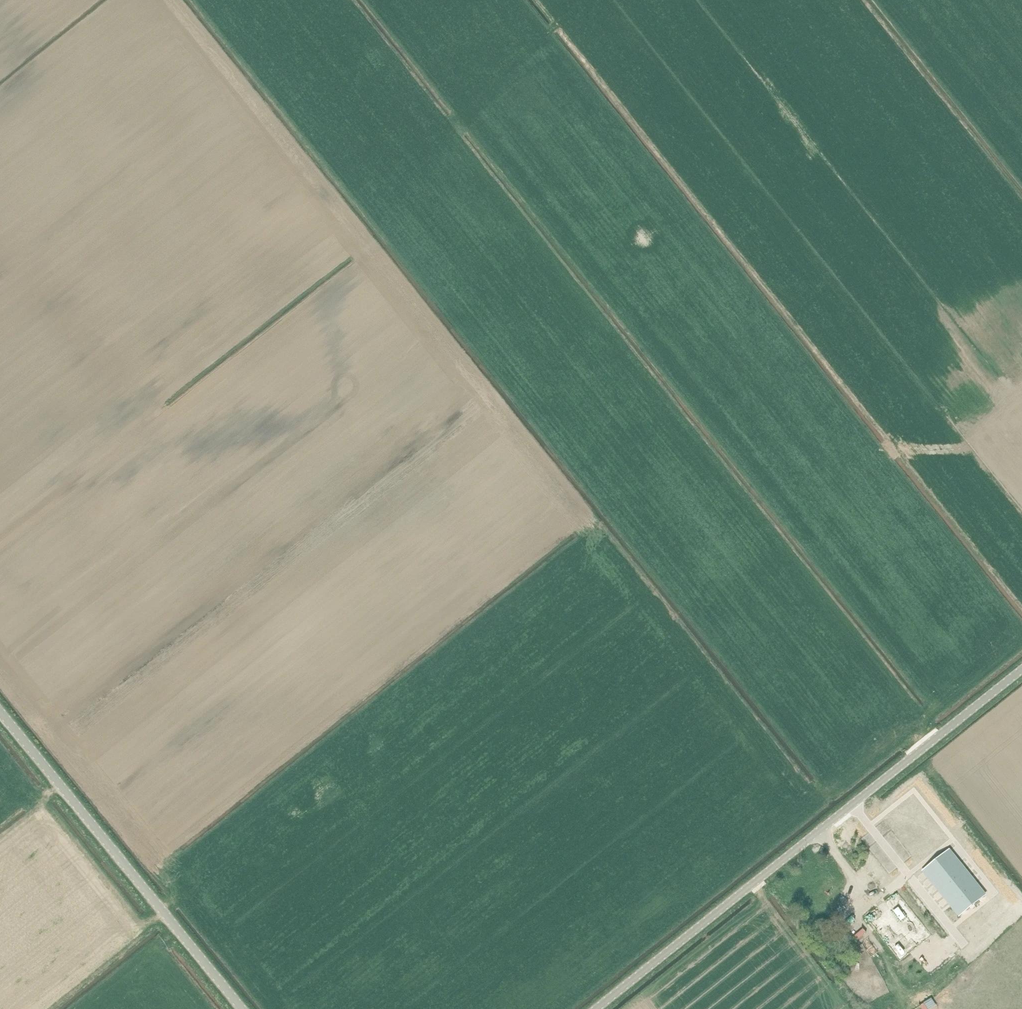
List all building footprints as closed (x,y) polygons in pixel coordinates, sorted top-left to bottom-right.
[(948,850),(923,870),(960,917),(985,896),(948,850)]
